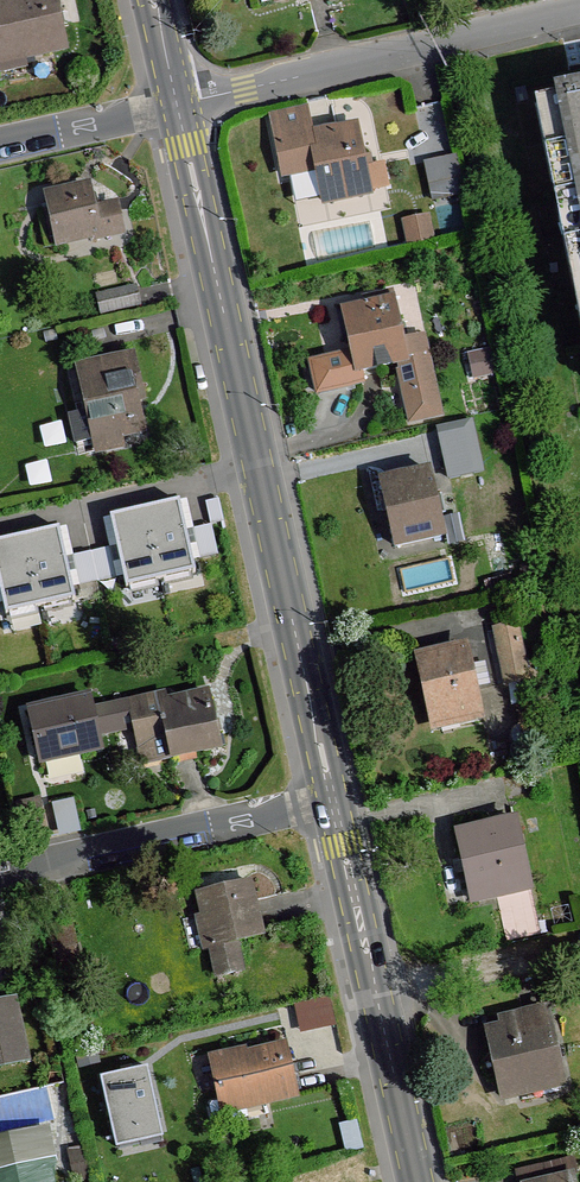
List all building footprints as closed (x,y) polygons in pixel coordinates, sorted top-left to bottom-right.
[(0,2),(0,51),(5,71),(27,67),(25,58),(63,48),(53,0),(11,0),(0,2)] [(579,195),(579,96),(547,102),(567,198),(579,195)] [(283,174),(319,168),(313,137),(306,111),(271,117),(283,174)] [(356,129),(313,137),(319,168),(325,201),(370,192),(356,129)] [(460,153),(430,158),(436,194),(466,189),(460,153)] [(89,187),(48,196),(58,244),(97,236),(97,239),(122,233),(115,207),(94,211),(89,187)] [(567,198),(579,265),(579,195),(567,198)] [(431,239),(426,219),(407,223),(412,243),(431,239)] [(139,305),(135,287),(97,295),(102,314),(139,305)] [(368,308),(345,313),(359,371),(397,363),(405,396),(436,389),(424,337),(401,341),(391,295),(366,300),(368,308)] [(134,358),(80,369),(89,411),(95,439),(98,450),(121,446),(119,436),(143,431),(134,392),(140,391),(134,358)] [(442,415),(436,389),(405,396),(410,421),(442,415)] [(95,439),(89,411),(71,416),(78,443),(95,439)] [(476,414),(440,423),(453,476),(490,467),(476,414)] [(429,472),(387,481),(393,508),(389,509),(397,545),(444,535),(429,472)] [(163,527),(117,538),(129,591),(176,580),(163,527)] [(527,679),(516,627),(497,631),(507,683),(527,679)] [(465,649),(422,659),(438,725),(479,716),(465,649)] [(160,696),(129,703),(140,746),(168,740),(173,757),(219,747),(207,693),(162,704),(160,696)] [(57,779),(86,767),(80,751),(50,764),(57,779)] [(514,821),(459,834),(473,900),(497,895),(529,888),(514,821)] [(254,898),(250,882),(199,893),(204,914),(195,917),(202,949),(211,947),(217,976),(240,970),(234,942),(263,935),(254,898)] [(539,933),(529,888),(497,895),(508,940),(539,933)] [(24,1057),(16,1018),(22,1017),(18,998),(0,1001),(0,1062),(24,1057)] [(523,1024),(489,1031),(504,1095),(561,1083),(545,1010),(520,1015),(523,1024)] [(238,1054),(211,1061),(220,1101),(221,1106),(244,1101),(259,1098),(262,1103),(296,1094),(287,1048),(240,1058),(238,1054)] [(157,1065),(108,1070),(115,1141),(165,1136),(157,1065)] [(55,1115),(51,1086),(0,1093),(0,1123),(55,1115)] [(249,1119),(244,1101),(221,1106),(220,1101),(212,1103),(209,1108),(213,1123),(217,1126),(249,1119)] [(45,1130),(0,1141),(0,1181),(49,1181),(44,1159),(41,1160),(39,1152),(49,1149),(45,1130)]
